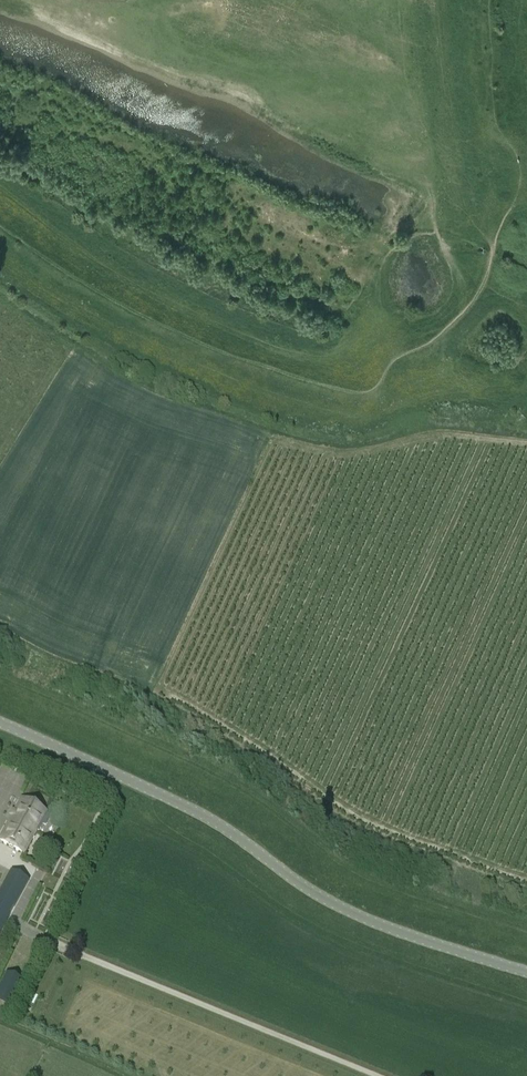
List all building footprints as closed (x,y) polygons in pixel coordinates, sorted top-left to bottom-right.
[(43,824),(46,825),(50,817),(46,814),(47,813),(21,799),(0,838),(0,841),(24,854),(37,830),(39,832),(43,824)] [(27,885),(37,890),(45,871),(35,866),(27,885)] [(29,879),(13,871),(0,893),(0,933),(29,879)] [(10,1009),(21,984),(5,977),(0,989),(0,1005),(10,1009)]
